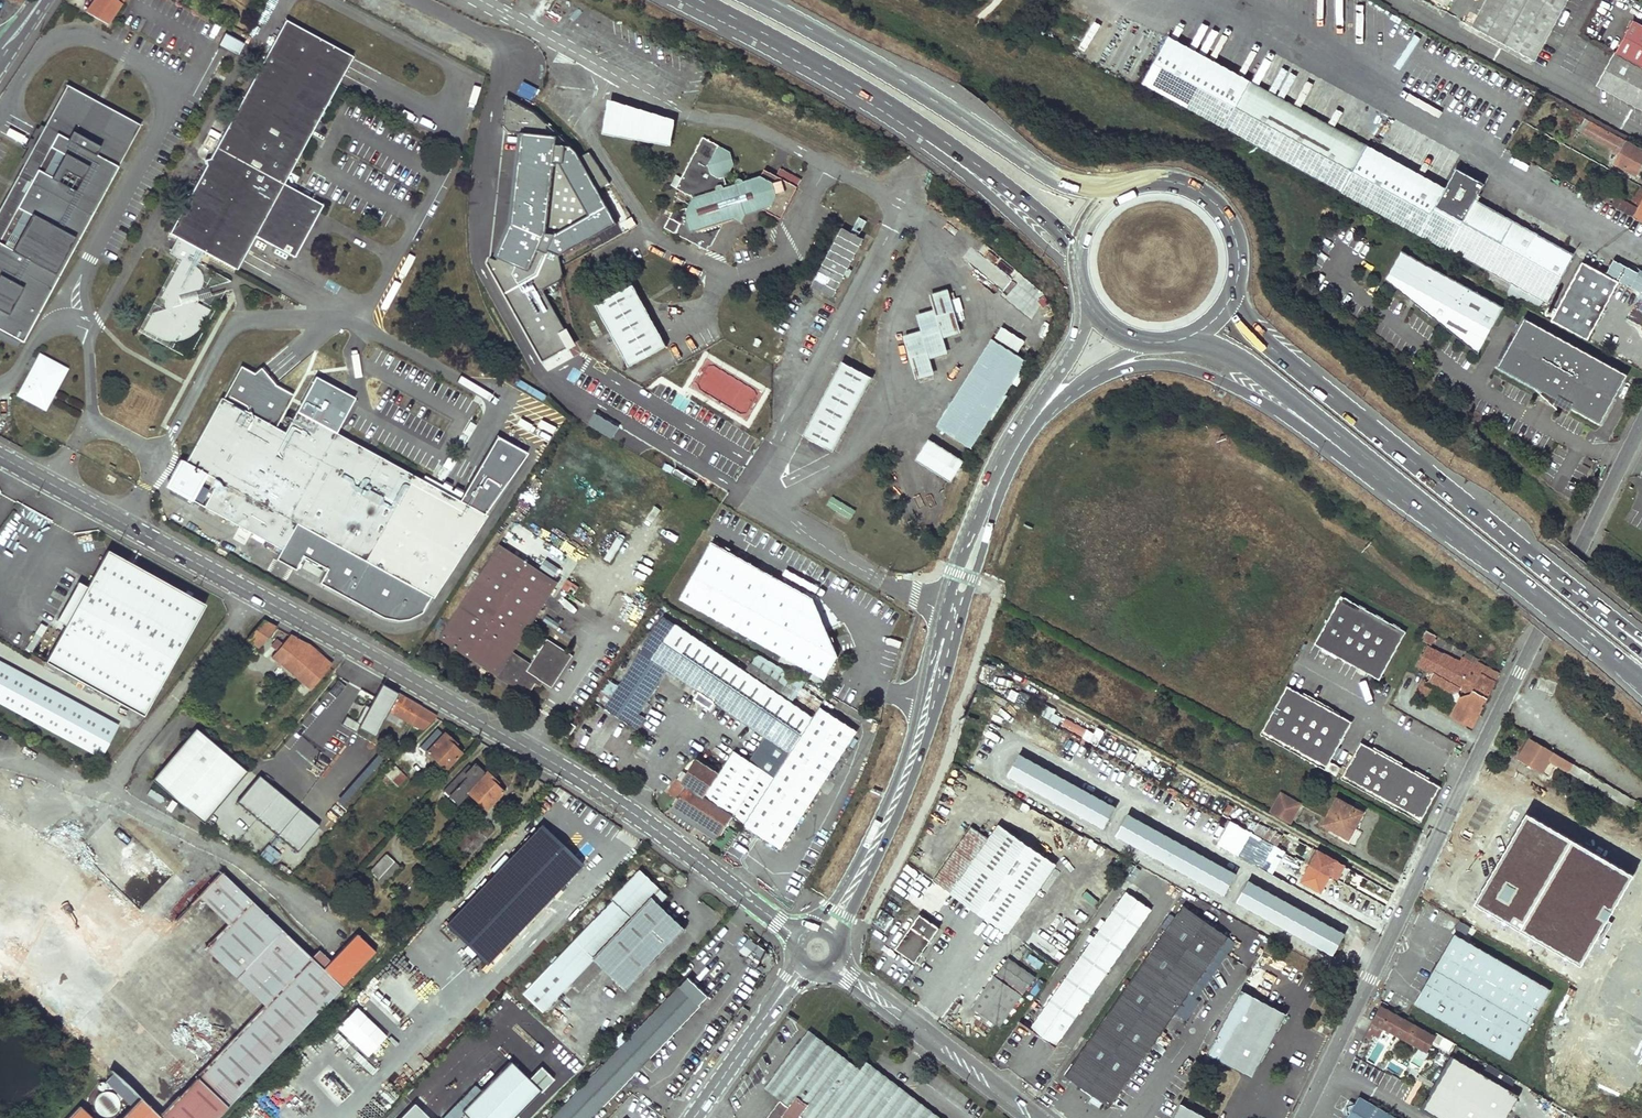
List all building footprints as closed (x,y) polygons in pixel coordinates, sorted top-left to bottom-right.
[(84,12),(107,24),(123,0),(93,0),(84,12)] [(1472,27),(1535,62),(1569,0),(1487,0),(1472,27)] [(1584,32),(1604,41),(1614,20),(1594,11),(1584,32)] [(284,184),(353,56),(285,20),(211,160),(206,161),(207,166),(192,194),(188,195),(189,200),(170,234),(179,238),(170,253),(182,260),(162,299),(167,301),(166,307),(167,310),(154,314),(145,331),(164,341),(171,342),(178,342),(184,340),(190,338),(196,334),(201,329),(205,323),(212,310),(196,302),(194,293),(201,291),(203,288),(204,282),(204,276),(199,263),(198,263),(199,262),(201,261),(203,256),(203,254),(204,252),(212,256),(238,270),(256,237),(296,257),(324,205),(284,184)] [(1635,20),(1618,52),(1641,65),(1641,24),(1635,20)] [(223,31),(218,44),(238,52),(243,40),(223,31)] [(1163,44),(1245,90),(1250,80),(1168,35),(1163,44)] [(461,39),(454,54),(466,61),(474,45),(461,39)] [(1245,90),(1163,44),(1142,81),(1420,234),(1440,197),(1362,154),(1245,90)] [(1615,50),(1596,86),(1641,110),(1641,65),(1618,52),(1615,50)] [(1367,145),(1250,80),(1245,90),(1362,154),(1367,145)] [(46,122),(63,89),(60,87),(43,121),(46,122)] [(63,89),(46,122),(43,121),(41,124),(38,130),(41,131),(22,167),(19,165),(10,181),(8,186),(17,190),(15,194),(6,190),(0,201),(0,335),(18,345),(134,127),(131,125),(129,129),(88,107),(90,103),(63,89)] [(510,130),(521,130),(513,224),(497,263),(489,258),(486,264),(543,361),(576,345),(543,288),(565,277),(559,254),(616,220),(576,148),(570,143),(557,140),(559,132),(533,110),(507,96),(504,122),(510,130)] [(131,125),(90,103),(88,107),(129,129),(131,125)] [(1567,109),(1561,119),(1620,152),(1614,163),(1635,175),(1641,163),(1641,151),(1567,109)] [(608,110),(604,133),(670,145),(674,122),(608,110)] [(38,130),(34,127),(23,148),(15,163),(19,165),(22,167),(41,131),(38,130)] [(730,151),(703,137),(676,188),(679,190),(693,197),(688,208),(672,212),(664,228),(707,250),(709,246),(712,245),(724,222),(734,219),(742,224),(747,214),(763,209),(781,218),(797,187),(764,169),(760,176),(743,181),(740,178),(737,179),(735,184),(727,186),(724,177),(728,176),(735,164),(730,151)] [(1445,188),(1367,145),(1362,154),(1440,197),(1445,188)] [(1440,197),(1420,234),(1448,250),(1449,248),(1464,220),(1469,212),(1475,200),(1484,184),(1456,168),(1445,188),(1440,197)] [(17,190),(8,186),(6,190),(15,194),(17,190)] [(1604,190),(1600,199),(1641,222),(1641,189),(1639,188),(1633,198),(1641,204),(1640,209),(1604,190)] [(1475,200),(1469,212),(1510,235),(1517,223),(1475,200)] [(1510,235),(1469,212),(1464,220),(1449,248),(1488,270),(1482,279),(1509,294),(1508,294),(1537,310),(1543,300),(1549,303),(1575,255),(1517,223),(1510,235)] [(831,299),(863,241),(857,238),(850,233),(841,229),(820,267),(809,287),(819,293),(831,299)] [(1502,305),(1400,248),(1383,276),(1476,351),(1502,305)] [(964,258),(977,267),(983,258),(970,249),(964,258)] [(1641,293),(1641,275),(1615,260),(1607,274),(1641,293)] [(991,278),(996,270),(989,265),(984,273),(991,278)] [(1626,286),(1612,278),(1602,297),(1617,305),(1626,286)] [(609,332),(628,366),(665,346),(640,299),(632,285),(594,305),(609,332)] [(960,330),(948,292),(930,298),(934,313),(917,318),(921,334),(903,339),(915,377),(933,372),(929,356),(946,351),(942,336),(960,330)] [(1637,302),(1629,318),(1641,325),(1641,305),(1637,302)] [(1522,316),(1496,364),(1598,421),(1625,373),(1522,316)] [(0,335),(0,344),(15,352),(18,345),(0,335)] [(938,429),(968,448),(1023,359),(994,341),(938,429)] [(60,370),(36,358),(16,396),(40,408),(60,370)] [(1026,361),(1023,359),(968,448),(970,449),(1026,361)] [(840,363),(800,437),(830,453),(870,380),(840,363)] [(429,600),(483,520),(482,517),(525,456),(496,438),(456,501),(292,412),(280,434),(271,428),(289,396),(252,375),(238,367),(220,400),(217,399),(184,459),(182,464),(214,481),(200,508),(278,550),(272,560),(292,572),(299,557),(324,571),(317,585),(378,618),(391,622),(405,622),(418,615),(427,599),(429,600)] [(622,427),(594,411),(586,424),(615,440),(622,427)] [(542,419),(539,425),(553,433),(556,427),(542,419)] [(940,479),(953,460),(934,447),(921,466),(940,479)] [(695,481),(674,469),(671,474),(692,487),(695,481)] [(831,495),(826,504),(850,518),(855,509),(831,495)] [(709,537),(677,593),(822,673),(835,650),(810,593),(709,537)] [(437,636),(527,694),(536,681),(531,680),(535,674),(539,677),(551,685),(573,653),(547,637),(531,661),(513,649),(558,580),(500,542),(437,636)] [(139,717),(202,605),(104,550),(84,587),(75,582),(74,584),(78,587),(59,620),(55,618),(53,620),(62,625),(41,662),(139,717)] [(553,574),(558,567),(545,558),(540,564),(553,574)] [(78,587),(74,584),(55,618),(59,620),(78,587)] [(1342,595),(1315,642),(1380,679),(1407,631),(1342,595)] [(255,618),(239,635),(257,648),(273,628),(255,618)] [(818,705),(811,715),(744,670),(667,618),(661,627),(660,626),(645,647),(643,651),(641,649),(604,705),(630,722),(667,667),(699,689),(694,696),(710,706),(715,700),(731,711),(744,716),(743,718),(755,724),(754,726),(767,732),(749,758),(734,749),(719,772),(696,757),(686,772),(681,779),(686,782),(677,797),(674,802),(719,832),(731,814),(743,821),(745,822),(821,707),(818,705)] [(1435,636),(1425,631),(1421,638),(1431,643),(1435,636)] [(286,636),(269,658),(278,665),(309,691),(329,667),(306,646),(305,647),(286,636)] [(1428,646),(1418,664),(1428,669),(1431,663),(1435,665),(1442,654),(1428,646)] [(827,691),(756,652),(744,670),(811,715),(818,705),(827,691)] [(1431,663),(1428,669),(1434,673),(1430,681),(1453,695),(1458,691),(1460,688),(1462,689),(1449,715),(1472,727),(1483,706),(1482,705),(1484,701),(1486,702),(1500,675),(1479,663),(1477,667),(1463,659),(1461,664),(1442,654),(1435,665),(1431,663)] [(95,758),(112,728),(0,667),(0,706),(95,758)] [(1429,682),(1425,680),(1417,694),(1427,699),(1433,688),(1427,685),(1429,682)] [(1325,768),(1329,761),(1352,721),(1287,684),(1261,732),(1325,768)] [(379,685),(369,702),(420,731),(433,717),(434,716),(379,685)] [(780,845),(855,729),(821,707),(745,822),(780,845)] [(576,726),(567,720),(559,733),(568,738),(576,726)] [(1089,722),(1082,736),(1090,740),(1096,725),(1089,722)] [(1521,737),(1507,728),(1500,740),(1515,748),(1521,737)] [(149,780),(201,824),(244,773),(193,729),(149,780)] [(373,729),(368,735),(376,740),(381,734),(373,729)] [(424,739),(417,747),(442,770),(460,751),(441,734),(431,745),(424,739)] [(1641,809),(1641,805),(1529,738),(1517,759),(1546,776),(1551,768),(1546,765),(1549,761),(1639,814),(1641,809)] [(1362,742),(1342,777),(1420,822),(1440,786),(1362,742)] [(1016,751),(1004,772),(1102,827),(1114,806),(1016,751)] [(468,761),(440,791),(455,806),(466,795),(483,811),(502,791),(483,773),(482,775),(468,761)] [(1329,761),(1325,768),(1336,774),(1340,767),(1329,761)] [(393,767),(381,780),(385,784),(389,780),(396,788),(406,778),(393,767)] [(681,769),(668,790),(677,797),(686,782),(681,779),(686,772),(681,769)] [(1282,793),(1277,801),(1297,812),(1301,803),(1282,793)] [(1309,798),(1305,808),(1321,815),(1325,805),(1309,798)] [(1364,814),(1338,799),(1324,824),(1341,834),(1339,836),(1348,841),(1364,814)] [(1277,801),(1271,812),(1291,823),(1297,812),(1277,801)] [(1127,811),(1115,832),(1223,893),(1235,872),(1127,811)] [(44,840),(46,837),(0,813),(0,816),(44,840)] [(1553,836),(1515,813),(1501,836),(1523,849),(1511,870),(1526,879),(1548,845),(1553,836)] [(0,816),(0,974),(2,971),(11,977),(110,1072),(102,1080),(104,1082),(102,1082),(101,1081),(100,1081),(97,1080),(95,1082),(94,1084),(95,1086),(96,1088),(98,1089),(100,1089),(101,1088),(103,1087),(108,1087),(113,1092),(112,1093),(111,1092),(108,1091),(105,1090),(103,1089),(100,1090),(98,1091),(96,1093),(93,1095),(91,1098),(91,1101),(91,1103),(91,1106),(93,1109),(95,1111),(97,1113),(100,1115),(102,1115),(105,1115),(109,1114),(112,1112),(114,1110),(116,1106),(116,1103),(116,1100),(119,1096),(128,1105),(116,1117),(211,1117),(370,951),(352,933),(325,960),(317,968),(306,957),(248,901),(237,890),(218,872),(195,895),(155,936),(132,913),(73,856),(75,853),(80,843),(51,828),(46,837),(44,840),(0,816)] [(457,913),(443,927),(464,947),(459,952),(467,960),(472,954),(483,965),(580,866),(532,821),(450,906),(457,913)] [(1286,836),(1261,823),(1257,833),(1263,836),(1280,846),(1286,836)] [(468,824),(447,844),(459,856),(464,851),(468,854),(490,832),(485,827),(479,834),(468,824)] [(973,826),(935,879),(1008,932),(1056,865),(1000,826),(992,839),(973,826)] [(1252,832),(1245,829),(1242,833),(1250,837),(1252,832)] [(1297,858),(1289,853),(1290,851),(1280,846),(1263,836),(1257,847),(1264,851),(1263,852),(1283,863),(1285,860),(1294,865),(1297,858)] [(1475,881),(1498,893),(1511,870),(1523,849),(1501,836),(1475,881)] [(168,876),(172,872),(179,864),(155,840),(143,853),(168,876)] [(1520,887),(1537,896),(1542,887),(1549,875),(1553,877),(1566,855),(1563,854),(1564,852),(1561,850),(1560,852),(1548,845),(1526,879),(1520,887)] [(179,864),(172,872),(195,895),(218,872),(194,849),(179,864)] [(1335,860),(1318,850),(1311,863),(1329,872),(1335,860)] [(73,856),(132,913),(134,911),(75,853),(73,856)] [(382,854),(366,872),(374,880),(391,862),(382,854)] [(1302,881),(1319,891),(1323,883),(1316,880),(1321,871),(1328,874),(1329,872),(1311,863),(1302,881)] [(611,902),(521,993),(541,1013),(570,983),(579,992),(602,969),(624,990),(682,931),(657,907),(666,898),(638,871),(609,900),(611,902)] [(1316,880),(1323,883),(1328,874),(1321,871),(1316,880)] [(155,936),(195,895),(172,872),(168,876),(134,911),(132,913),(155,936)] [(1553,877),(1549,875),(1542,887),(1546,889),(1553,877)] [(1247,878),(1235,899),(1333,954),(1345,933),(1247,878)] [(244,882),(237,890),(248,901),(255,893),(244,882)] [(1612,898),(1583,882),(1573,900),(1602,916),(1612,898)] [(1127,891),(1030,1025),(1054,1043),(1150,908),(1127,891)] [(1229,937),(1183,905),(1065,1074),(1111,1106),(1229,937)] [(1514,920),(1489,908),(1478,925),(1502,940),(1514,920)] [(939,926),(920,913),(896,946),(915,960),(939,926)] [(1457,933),(1416,1003),(1512,1059),(1553,990),(1457,933)] [(314,949),(306,957),(317,968),(325,960),(314,949)] [(1035,974),(1009,955),(997,971),(1022,990),(1035,974)] [(2,971),(0,974),(0,975),(9,980),(11,977),(2,971)] [(1020,992),(994,974),(973,1005),(999,1023),(1020,992)] [(550,1117),(595,1117),(592,1115),(659,1043),(664,1048),(685,1027),(694,1027),(714,1006),(686,978),(550,1117)] [(1315,1064),(1326,1042),(1251,1000),(1248,1005),(1252,1008),(1243,1024),(1238,1023),(1236,1028),(1268,1044),(1270,1040),(1315,1064)] [(365,1056),(386,1034),(355,1004),(334,1026),(365,1056)] [(1380,1005),(1372,1020),(1407,1039),(1426,1049),(1434,1035),(1380,1005)] [(1407,1039),(1372,1020),(1367,1031),(1402,1049),(1407,1039)] [(769,1089),(791,1106),(789,1109),(785,1115),(786,1116),(784,1117),(939,1117),(893,1084),(887,1092),(859,1072),(810,1034),(769,1089)] [(1440,1034),(1434,1045),(1450,1053),(1456,1042),(1440,1034)] [(1417,1048),(1415,1056),(1425,1059),(1427,1050),(1417,1048)] [(366,1079),(375,1069),(361,1056),(352,1066),(366,1079)] [(511,1061),(462,1111),(469,1117),(513,1117),(541,1089),(542,1091),(555,1078),(542,1066),(530,1078),(511,1061)] [(104,1072),(94,1062),(90,1066),(100,1076),(104,1072)] [(866,1063),(859,1072),(887,1092),(893,1084),(866,1063)] [(1475,1084),(1452,1072),(1448,1080),(1471,1092),(1475,1084)] [(1445,1085),(1468,1098),(1471,1092),(1448,1080),(1445,1085)] [(1358,1098),(1345,1117),(1393,1117),(1358,1098)] [(411,1100),(394,1117),(431,1117),(411,1100)] [(1181,1103),(1173,1117),(1209,1117),(1181,1103)] [(783,1104),(772,1117),(784,1117),(786,1116),(785,1115),(789,1109),(783,1104)] [(76,1105),(63,1117),(89,1117),(76,1105)]
